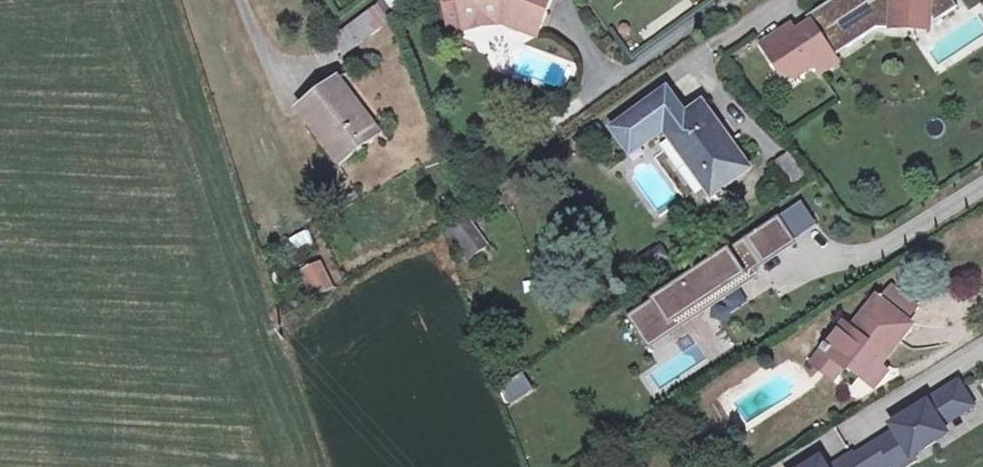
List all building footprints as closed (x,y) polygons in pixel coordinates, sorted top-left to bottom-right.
[(461,0),(445,0),(451,33),(502,25),(537,38),(540,29),(503,16),(464,23),(461,0)] [(464,23),(503,16),(540,29),(551,0),(461,0),(464,23)] [(807,17),(811,24),(817,33),(802,42),(797,34),(792,27),(764,46),(782,74),(782,75),(796,78),(815,65),(821,74),(838,63),(834,56),(877,28),(893,29),(894,11),(931,13),(936,21),(958,7),(954,0),(833,0),(807,17)] [(379,6),(334,38),(345,53),(390,22),(379,6)] [(894,11),(893,29),(930,30),(931,13),(894,11)] [(811,24),(797,34),(802,42),(817,33),(811,24)] [(342,88),(306,116),(327,142),(321,146),(340,171),(365,151),(362,148),(378,136),(342,88)] [(665,127),(713,193),(746,168),(702,109),(687,119),(668,93),(650,107),(617,131),(632,151),(665,127)] [(810,180),(791,153),(778,162),(796,189),(810,180)] [(465,212),(442,229),(466,262),(489,245),(465,212)] [(754,276),(750,270),(793,242),(777,219),(636,312),(652,335),(679,317),(683,323),(754,276)] [(659,244),(638,258),(647,272),(668,258),(659,244)] [(319,266),(303,274),(315,297),(330,289),(319,266)] [(830,341),(823,348),(843,365),(848,370),(851,366),(865,379),(878,364),(913,325),(910,322),(920,311),(900,291),(889,304),(884,300),(856,331),(849,325),(832,343),(830,341)] [(823,348),(810,364),(830,382),(843,365),(823,348)] [(878,364),(865,379),(879,391),(892,376),(878,364)] [(496,387),(509,406),(534,391),(521,371),(496,387)] [(878,442),(879,444),(891,464),(893,466),(903,466),(914,460),(912,456),(946,435),(942,427),(973,406),(958,383),(926,404),(927,405),(893,426),(896,431),(878,442)] [(879,444),(868,451),(878,466),(886,466),(891,464),(879,444)] [(868,451),(856,459),(861,466),(878,466),(868,451)] [(856,459),(854,455),(834,466),(861,466),(856,459)]
